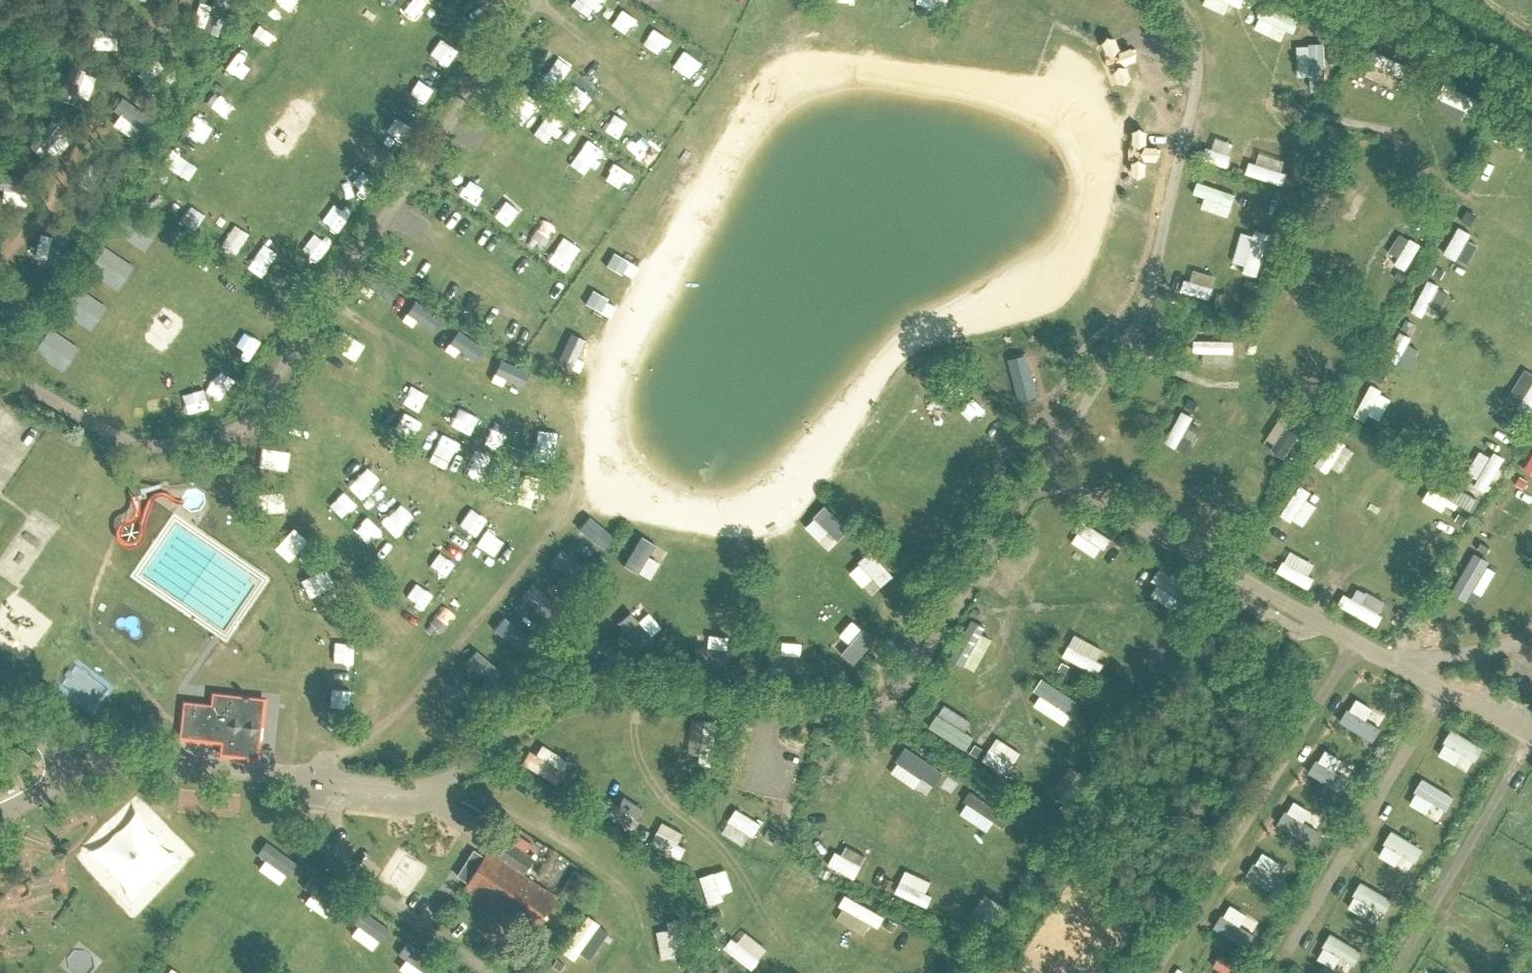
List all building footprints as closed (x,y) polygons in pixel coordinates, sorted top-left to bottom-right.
[(645,32),(659,10),(642,0),(621,0),(613,12),(645,32)] [(924,13),(933,18),(945,0),(932,0),(924,13)] [(274,23),(293,32),(301,16),(281,7),(274,23)] [(1279,46),(1285,30),(1259,19),(1252,35),(1279,46)] [(614,125),(625,110),(615,103),(623,93),(609,82),(590,107),(614,125)] [(648,134),(635,137),(634,131),(618,134),(627,181),(645,177),(644,170),(655,168),(648,134)] [(579,144),(572,172),(583,175),(591,147),(579,144)] [(1207,173),(1205,181),(1223,185),(1231,148),(1211,144),(1204,172),(1207,173)] [(1157,177),(1159,167),(1132,160),(1119,215),(1144,221),(1147,210),(1157,212),(1161,198),(1143,194),(1148,175),(1157,177)] [(1247,185),(1283,195),(1287,182),(1267,176),(1269,166),(1253,162),(1247,185)] [(480,193),(489,176),(464,163),(448,193),(463,201),(470,187),(480,193)] [(1397,247),(1387,272),(1406,279),(1415,254),(1397,247)] [(595,272),(613,290),(619,284),(625,290),(635,279),(611,256),(595,272)] [(439,356),(460,365),(470,342),(430,325),(425,335),(445,343),(439,356)] [(581,372),(584,358),(556,351),(550,375),(585,384),(587,373),(581,372)] [(1037,391),(1055,373),(1047,364),(1028,382),(1037,391)] [(964,436),(976,430),(968,414),(956,419),(964,436)] [(1174,432),(1167,455),(1188,461),(1196,438),(1174,432)] [(995,474),(1010,458),(995,444),(980,459),(995,474)] [(1482,458),(1461,488),(1481,502),(1502,472),(1482,458)] [(1444,521),(1447,507),(1424,502),(1421,515),(1444,521)] [(640,576),(650,547),(639,543),(642,536),(629,532),(617,567),(640,576)] [(577,566),(588,575),(613,542),(602,534),(577,566)] [(436,563),(438,573),(475,567),(472,543),(440,548),(442,562),(436,563)] [(850,545),(834,559),(854,583),(870,569),(850,545)] [(1459,593),(1515,620),(1531,584),(1531,579),(1469,550),(1457,576),(1465,580),(1459,593)] [(1279,576),(1306,590),(1315,572),(1288,558),(1279,576)] [(1157,584),(1147,602),(1174,616),(1184,597),(1157,584)] [(903,596),(880,597),(881,638),(905,637),(903,596)] [(502,635),(476,659),(494,679),(520,654),(502,635)] [(1087,661),(1092,652),(1073,643),(1062,664),(1096,681),(1102,669),(1087,661)] [(253,698),(232,696),(230,708),(184,703),(181,735),(226,740),(225,752),(247,755),(248,743),(256,744),(260,711),(252,710),(253,698)] [(1079,710),(1068,728),(1098,746),(1109,729),(1079,710)] [(696,730),(682,759),(703,769),(717,741),(696,730)] [(537,752),(522,774),(554,795),(569,773),(537,752)] [(991,753),(983,765),(1007,782),(1016,771),(991,753)] [(789,797),(789,759),(753,758),(752,797),(789,797)] [(906,790),(914,777),(892,764),(884,776),(906,790)] [(987,841),(996,829),(966,808),(957,821),(987,841)] [(124,920),(193,863),(177,842),(165,852),(129,809),(72,857),(124,920)] [(735,840),(753,855),(766,839),(747,824),(735,840)] [(534,857),(498,834),(464,887),(509,916),(509,915),(519,921),(521,917),(537,928),(558,896),(523,874),(534,857)] [(554,888),(565,866),(552,860),(542,881),(554,888)] [(832,860),(826,875),(855,885),(860,870),(832,860)] [(667,936),(655,939),(661,969),(680,965),(673,929),(666,930),(667,936)] [(57,972),(105,972),(110,965),(76,943),(57,972)]
